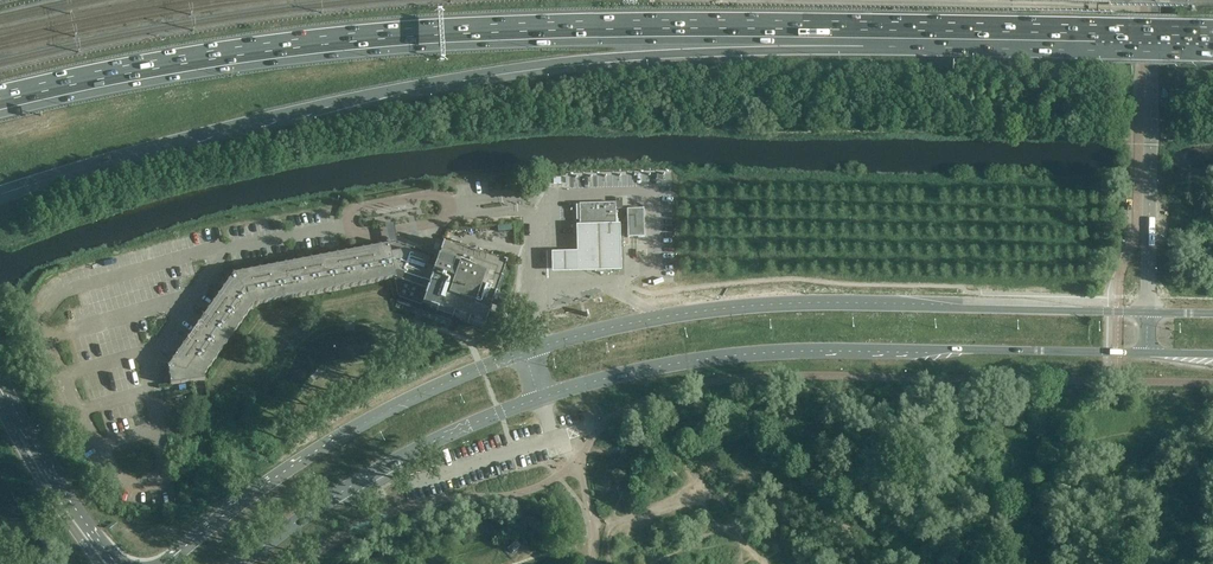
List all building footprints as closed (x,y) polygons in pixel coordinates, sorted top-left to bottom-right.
[(616,227),(615,210),(615,204),(615,203),(614,203),(580,204),(579,204),(579,205),(579,229),(580,229),(615,228),(616,228),(616,227)] [(644,236),(643,209),(634,209),(627,209),(627,210),(626,210),(626,211),(627,237),(628,238),(634,238),(643,238),(644,237),(644,236)] [(575,253),(547,255),(549,275),(620,271),(619,237),(618,231),(574,231),(575,253)] [(675,250),(675,237),(663,238),(663,250),(675,250)] [(500,279),(506,264),(503,263),(491,259),(491,258),(490,258),(490,259),(475,254),(475,253),(474,252),(474,251),(473,250),(473,249),(472,249),(471,248),(470,248),(469,248),(468,249),(467,249),(467,250),(467,251),(459,248),(459,247),(458,248),(454,246),(455,246),(443,243),(442,245),(438,258),(431,255),(430,254),(429,254),(429,255),(423,253),(423,252),(422,252),(421,252),(416,250),(415,249),(413,249),(408,247),(407,246),(405,246),(400,244),(399,244),(397,243),(398,244),(389,245),(389,244),(388,245),(388,244),(387,245),(381,247),(381,246),(379,246),(378,247),(372,248),(371,248),(370,248),(370,249),(363,250),(364,249),(362,249),(361,250),(355,252),(355,251),(354,251),(352,252),(353,252),(346,253),(345,253),(344,253),(344,254),(338,255),(338,254),(336,254),(335,255),(329,256),(328,256),(327,256),(327,257),(320,258),(319,258),(318,258),(318,259),(312,260),(312,259),(310,259),(309,260),(310,260),(303,261),(302,261),(301,261),(301,262),(295,263),(293,262),(292,263),(286,265),(286,264),(285,264),(283,265),(284,265),(277,266),(276,266),(275,266),(275,267),(269,268),(269,267),(267,267),(266,268),(260,270),(260,269),(259,269),(258,270),(251,271),(252,271),(250,271),(249,271),(249,272),(243,273),(243,272),(242,272),(240,273),(241,273),(234,275),(234,274),(233,274),(233,275),(229,281),(229,280),(228,281),(228,282),(224,288),(223,288),(222,290),(223,290),(219,295),(218,295),(217,296),(217,297),(214,302),(213,303),(212,304),(213,304),(209,309),(208,310),(207,311),(208,311),(204,317),(203,316),(202,317),(202,318),(199,324),(198,323),(197,324),(197,325),(197,326),(194,331),(193,331),(192,331),(192,333),(189,338),(188,338),(187,339),(187,340),(183,345),(182,346),(182,347),(178,352),(177,353),(177,354),(173,360),(173,359),(172,360),(172,361),(168,367),(168,366),(167,367),(168,368),(169,375),(168,376),(169,377),(170,383),(170,385),(180,384),(185,383),(190,382),(205,380),(204,379),(205,379),(204,378),(203,376),(205,374),(206,373),(207,372),(206,372),(210,367),(211,366),(212,365),(211,365),(215,360),(216,359),(217,358),(216,358),(220,352),(220,353),(221,352),(222,351),(221,350),(225,345),(225,346),(226,345),(227,343),(226,343),(230,338),(231,338),(232,336),(235,331),(236,331),(236,330),(237,329),(240,324),(241,324),(242,323),(242,322),(245,317),(246,317),(247,316),(247,315),(250,309),(251,310),(252,309),(252,308),(252,307),(253,305),(256,305),(256,306),(257,306),(258,305),(264,303),(264,304),(265,304),(267,303),(266,303),(273,302),(274,302),(275,302),(275,301),(281,300),(281,301),(283,301),(284,300),(290,299),(291,299),(292,298),(299,297),(300,297),(301,297),(301,296),(307,295),(307,296),(309,296),(310,295),(316,294),(317,294),(318,294),(318,293),(325,292),(324,292),(326,292),(327,292),(327,291),(333,290),(333,291),(334,291),(336,290),(335,290),(342,289),(343,289),(344,289),(344,288),(350,287),(352,288),(353,287),(359,285),(359,286),(360,286),(361,285),(368,284),(369,284),(370,284),(370,283),(376,282),(376,283),(377,283),(379,282),(378,282),(385,280),(385,281),(386,281),(387,280),(393,279),(395,279),(398,297),(421,305),(484,327),(489,312),(490,312),(490,311),(489,311),(492,303),(493,301),(496,303),(496,304),(497,305),(498,306),(499,306),(500,306),(501,306),(502,306),(502,305),(503,305),(503,304),(504,303),(504,302),(504,301),(503,300),(503,299),(502,299),(502,298),(501,298),(500,298),(499,298),(498,298),(497,299),(494,298),(495,296),(496,296),(495,295),(500,280),(501,281),(501,280),(500,279)] [(510,554),(521,545),(517,540),(506,550),(510,554)]
